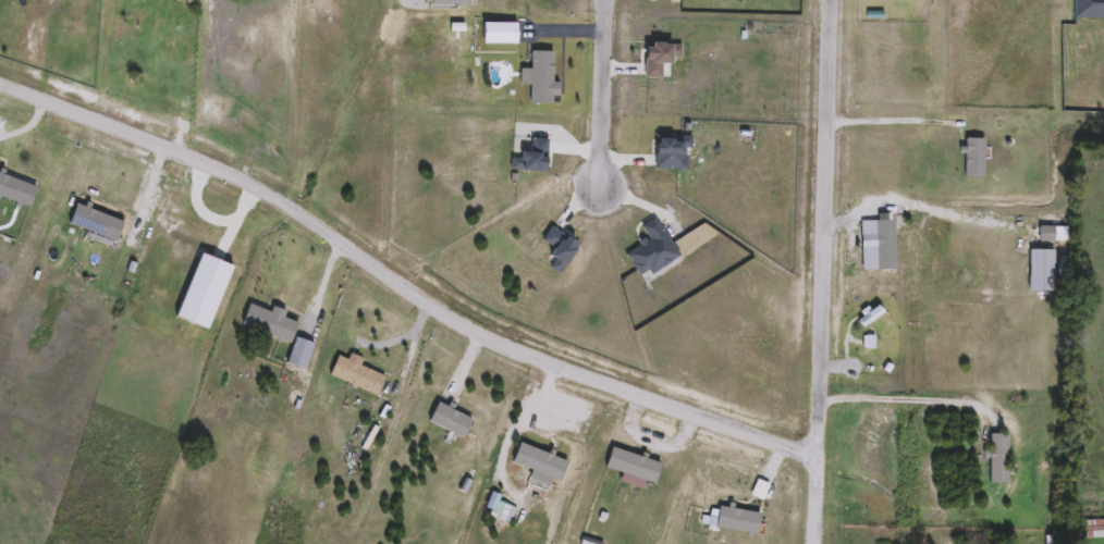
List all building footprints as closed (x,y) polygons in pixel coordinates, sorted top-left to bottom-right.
[(483,23),(517,22),(518,48),(483,47),(483,23)] [(645,45),(646,77),(661,78),(663,66),(674,66),(675,46),(645,45)] [(654,137),(682,138),(683,171),(655,171),(654,137)] [(508,153),(531,138),(547,139),(545,173),(510,170),(508,153)] [(76,207),(122,227),(113,244),(69,224),(76,207)] [(651,215),(679,259),(652,279),(641,276),(623,250),(640,237),(640,224),(651,215)] [(548,221),(564,233),(547,248),(537,233),(548,221)] [(247,307),(298,325),(287,346),(243,327),(247,307)] [(338,357),(382,375),(375,396),(329,375),(338,357)] [(520,446),(568,466),(561,483),(514,461),(520,446)] [(614,452),(665,469),(657,487),(609,470),(614,452)] [(723,511),(762,520),(758,539),(720,530),(723,511)] [(1080,521),(1103,521),(1103,540),(1080,540),(1080,521)]
